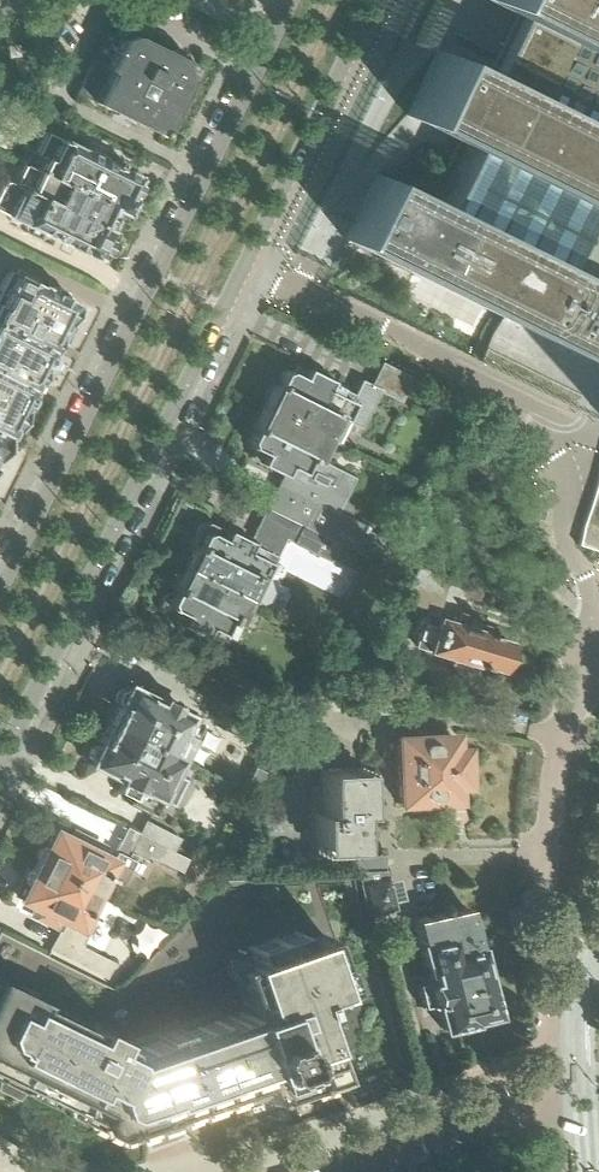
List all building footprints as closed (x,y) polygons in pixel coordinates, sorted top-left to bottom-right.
[(345,240),(502,317),(480,360),(598,420),(598,0),(487,0),(514,14),(486,72),(439,49),(406,115),(469,146),(440,204),(378,173),(345,240)] [(181,87),(192,64),(188,62),(188,60),(188,58),(187,57),(186,55),(185,54),(184,53),(183,52),(181,51),(180,50),(179,50),(177,50),(176,50),(175,50),(173,50),(171,51),(170,51),(169,52),(132,34),(132,33),(132,32),(132,31),(131,30),(131,29),(130,28),(129,26),(128,26),(128,25),(127,25),(125,24),(124,24),(121,24),(119,26),(117,30),(117,34),(119,37),(117,41),(109,38),(81,96),(114,111),(158,133),(172,105),(174,104),(175,103),(176,102),(178,100),(179,99),(179,98),(180,97),(180,95),(181,94),(181,92),(181,91),(181,90),(181,87)] [(24,163),(118,210),(126,195),(131,197),(138,182),(133,180),(135,177),(134,175),(106,161),(107,161),(105,155),(91,148),(86,149),(84,148),(83,150),(43,130),(33,148),(32,148),(24,163)] [(24,163),(15,159),(10,161),(4,174),(5,178),(2,179),(0,183),(0,213),(9,217),(10,221),(16,224),(21,223),(21,222),(24,224),(24,225),(25,230),(25,232),(37,239),(38,236),(43,235),(44,235),(45,234),(62,242),(61,244),(71,249),(72,248),(75,250),(75,249),(96,259),(97,257),(98,257),(100,255),(101,254),(103,253),(104,252),(105,250),(106,249),(106,247),(107,246),(108,244),(108,242),(109,240),(109,238),(109,237),(109,235),(109,233),(120,211),(118,210),(24,163)] [(50,349),(53,342),(60,340),(67,325),(63,322),(73,303),(72,301),(69,299),(67,291),(56,285),(49,287),(35,281),(38,278),(17,268),(15,272),(8,269),(0,285),(0,326),(50,349)] [(29,392),(34,382),(35,382),(36,382),(37,382),(38,381),(39,381),(39,380),(54,351),(50,349),(0,326),(0,378),(29,392)] [(400,400),(412,377),(381,361),(369,385),(383,392),(400,400)] [(273,384),(262,405),(325,435),(339,442),(349,420),(345,418),(353,402),(349,400),(352,393),(329,382),(330,380),(306,368),(305,370),(297,365),(293,373),(287,370),(282,372),(279,378),(276,384),(275,383),(275,384),(274,384),(273,384)] [(7,436),(11,428),(17,426),(23,415),(20,409),(22,406),(25,404),(29,397),(29,392),(0,378),(0,433),(7,436)] [(282,475),(265,507),(301,525),(337,542),(380,563),(386,551),(390,542),(335,514),(353,476),(315,457),(316,456),(314,456),(325,435),(262,405),(252,426),(253,426),(252,427),(253,427),(253,428),(254,429),(248,441),(250,447),(255,449),(252,457),(260,461),(259,463),(282,475)] [(0,433),(0,457),(2,456),(8,444),(7,436),(0,433)] [(579,545),(598,551),(598,480),(579,545)] [(183,567),(241,597),(252,603),(253,601),(259,604),(260,601),(266,599),(271,589),(268,584),(270,579),(267,578),(273,564),(272,563),(276,556),(285,538),(293,542),(292,543),(306,550),(327,561),(337,542),(301,525),(265,507),(261,517),(249,541),(239,536),(241,532),(229,525),(226,531),(208,522),(200,525),(192,542),(193,546),(190,552),(186,559),(183,567)] [(512,646),(505,644),(506,641),(489,636),(490,633),(485,632),(487,625),(460,617),(458,624),(437,618),(448,577),(417,565),(402,599),(427,610),(424,622),(422,622),(417,638),(419,638),(416,646),(427,649),(427,650),(450,657),(448,664),(454,665),(453,666),(468,671),(468,670),(473,671),(475,664),(490,669),(491,666),(497,668),(498,665),(505,667),(512,646)] [(232,616),(241,597),(183,567),(179,575),(172,588),(173,588),(173,589),(173,590),(174,590),(173,593),(172,592),(172,593),(164,596),(159,606),(161,612),(179,621),(227,645),(231,637),(226,634),(234,617),(232,616)] [(329,647),(328,640),(318,642),(319,649),(329,647)] [(107,725),(177,760),(182,762),(201,723),(173,709),(176,704),(159,696),(157,700),(127,686),(126,689),(124,689),(118,690),(115,698),(117,703),(107,725)] [(171,772),(177,760),(107,725),(98,745),(96,745),(91,746),(87,754),(89,759),(91,760),(89,763),(102,770),(115,777),(114,780),(135,791),(130,801),(151,812),(158,798),(172,805),(185,779),(177,775),(171,772)] [(463,784),(462,749),(452,749),(451,735),(395,737),(398,802),(409,802),(409,808),(427,807),(427,801),(449,800),(454,795),(453,785),(463,784)] [(265,803),(278,777),(254,765),(241,791),(265,803)] [(362,776),(343,777),(342,769),(321,770),(322,812),(314,812),(315,851),(357,849),(356,813),(363,813),(362,776)] [(145,821),(139,834),(165,847),(173,851),(179,838),(145,821)] [(37,856),(37,865),(95,895),(104,877),(112,881),(122,886),(131,869),(129,868),(137,855),(147,860),(149,856),(159,860),(165,847),(139,834),(133,847),(128,858),(114,851),(109,859),(100,854),(104,846),(78,833),(74,842),(54,832),(46,847),(40,850),(39,852),(37,856)] [(165,847),(159,860),(182,872),(189,858),(173,851),(165,847)] [(359,874),(388,872),(388,856),(358,857),(359,863),(359,874)] [(95,895),(37,865),(35,868),(30,871),(28,874),(26,877),(28,884),(23,892),(20,899),(40,909),(36,918),(61,930),(51,949),(59,953),(85,966),(92,951),(83,947),(91,933),(87,931),(95,915),(87,911),(95,895)] [(388,872),(359,874),(371,917),(396,911),(394,903),(407,900),(402,879),(391,881),(388,872)] [(486,988),(472,932),(467,914),(465,907),(413,920),(429,980),(416,984),(422,1007),(435,1004),(441,1028),(445,1027),(446,1029),(451,1032),(457,1030),(461,1029),(464,1024),(464,1022),(469,1021),(468,1019),(493,1013),(491,1007),(493,1006),(496,1001),(493,991),(488,988),(486,988)] [(329,1013),(314,1018),(310,1008),(316,1006),(313,997),(344,986),(336,962),(333,962),(324,934),(301,942),(297,931),(249,948),(253,959),(239,964),(234,976),(243,1004),(253,1008),(259,1006),(261,1012),(246,1017),(245,1012),(215,1023),(212,1014),(120,1045),(110,1040),(112,1036),(15,989),(18,984),(15,977),(0,969),(0,1081),(1,1082),(0,1088),(18,1096),(22,1092),(28,1095),(30,1089),(95,1121),(97,1128),(107,1132),(114,1130),(129,1138),(150,1130),(147,1122),(156,1119),(157,1119),(166,1116),(169,1124),(175,1122),(186,1127),(191,1116),(237,1100),(244,1121),(290,1105),(290,1107),(294,1105),(294,1104),(340,1088),(354,1083),(329,1013)]
